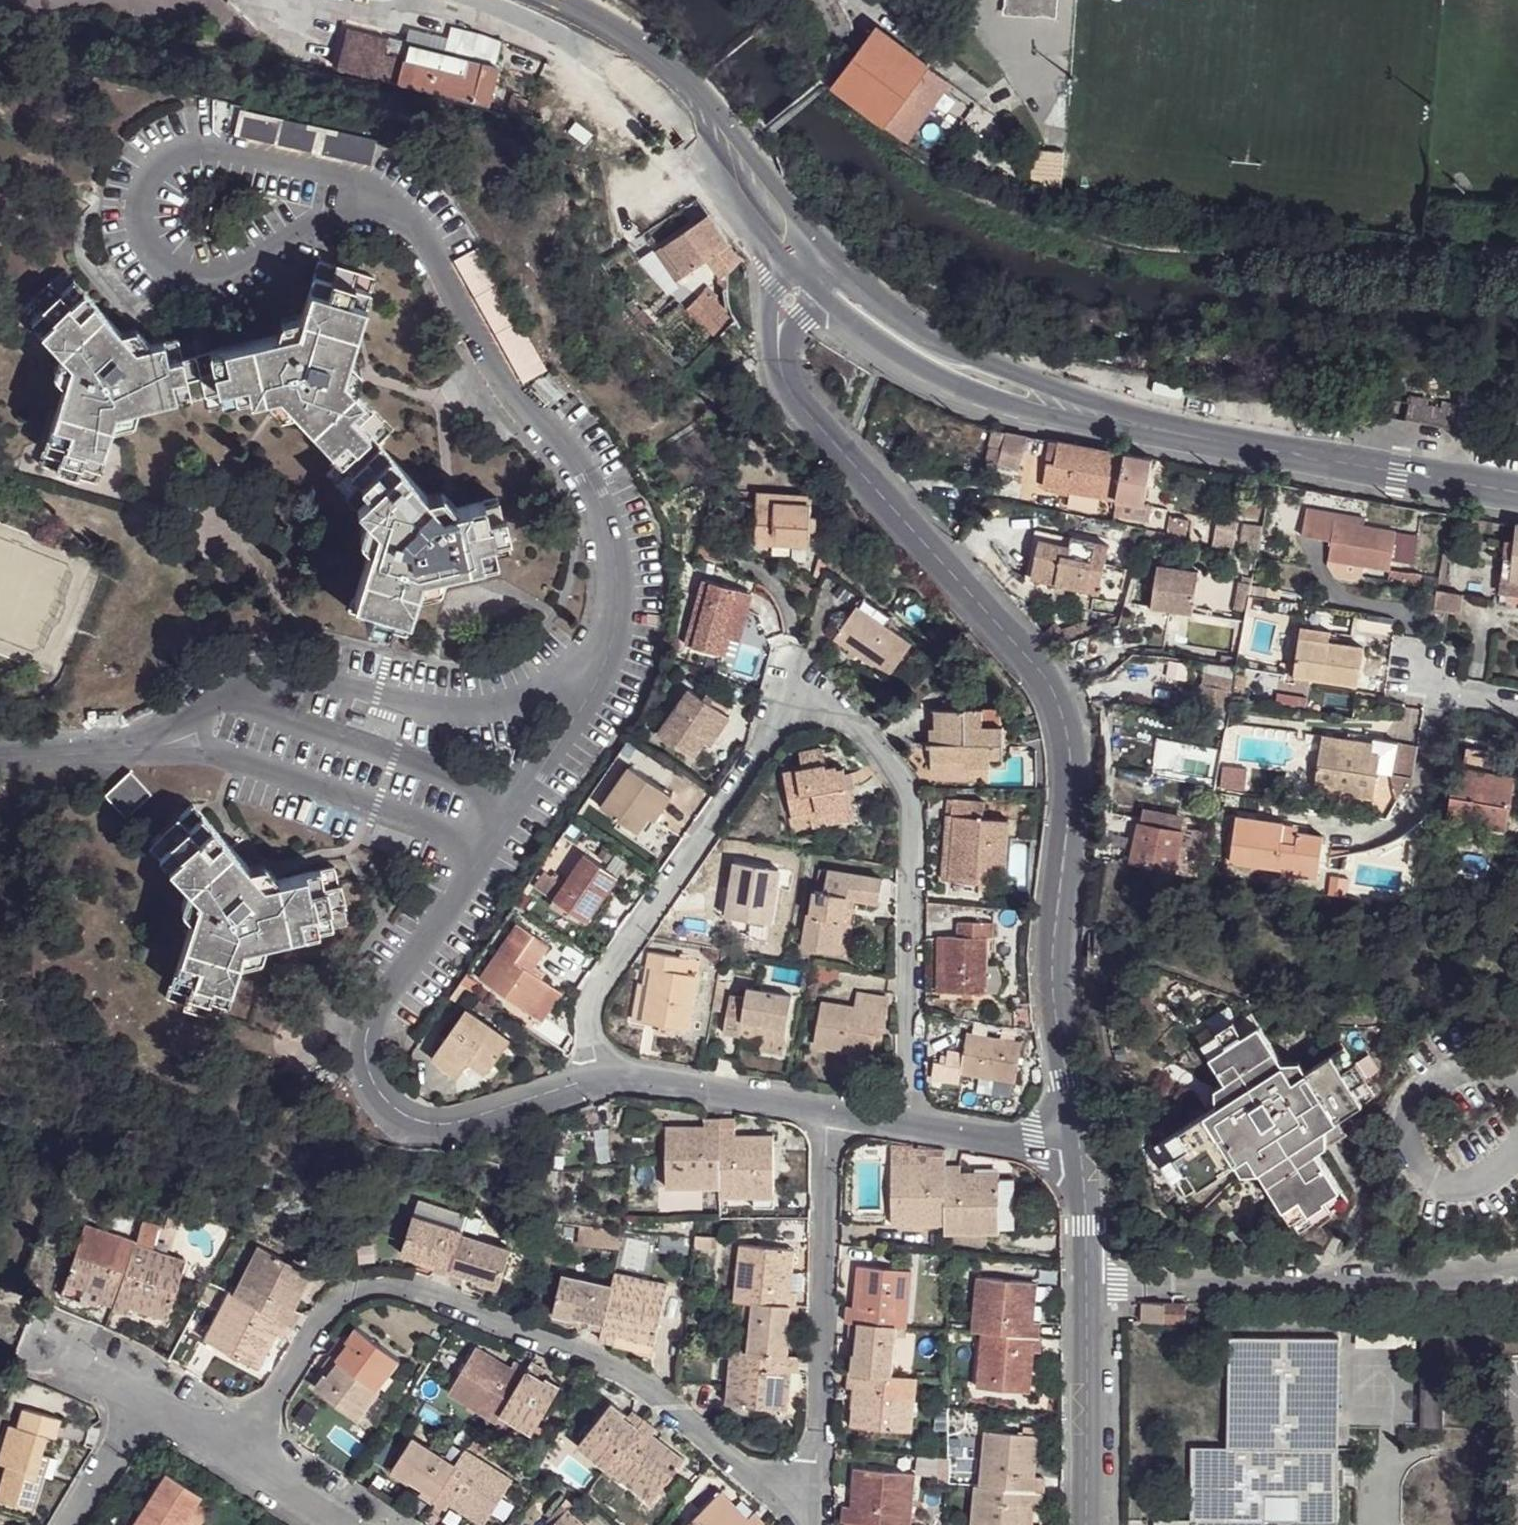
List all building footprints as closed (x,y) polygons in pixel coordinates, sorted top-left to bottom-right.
[(1050,15),(1051,0),(1005,0),(1005,7),(1037,9),(1038,14),(1050,15)] [(930,67),(877,28),(852,62),(833,87),(886,126),(930,67)] [(341,71),(397,85),(490,108),(499,68),(494,67),(500,43),(491,39),(455,31),(449,56),(410,46),(410,47),(350,32),(341,71)] [(906,142),(951,82),(930,67),(886,126),(906,142)] [(952,84),(937,101),(961,121),(976,104),(952,84)] [(240,108),(234,134),(370,165),(376,138),(240,108)] [(708,216),(667,246),(687,274),(708,259),(716,269),(736,255),(708,216)] [(655,254),(675,283),(687,274),(667,246),(655,254)] [(478,247),(454,260),(523,383),(547,370),(478,247)] [(737,255),(736,255),(716,269),(713,271),(721,281),(728,276),(734,271),(742,262),(737,255)] [(209,351),(219,389),(223,406),(263,397),(279,394),(294,409),(341,460),(370,434),(384,421),(364,400),(353,389),(343,379),(349,358),(373,281),(357,276),(358,273),(336,266),(335,269),(319,264),(302,315),(298,330),(277,336),(209,351)] [(219,389),(209,351),(196,355),(191,336),(151,345),(135,349),(121,333),(67,273),(54,285),(52,283),(35,299),(36,301),(23,313),(60,351),(72,364),(65,385),(41,464),(57,470),(56,472),(78,479),(80,476),(95,482),(111,428),(117,412),(138,407),(204,392),(219,389)] [(704,291),(687,310),(716,340),(734,322),(704,291)] [(282,320),(277,336),(298,330),(302,315),(282,320)] [(137,329),(121,333),(135,349),(151,345),(137,329)] [(196,355),(209,351),(204,333),(191,336),(196,355)] [(54,372),(65,385),(72,364),(60,351),(54,372)] [(349,358),(343,379),(353,389),(359,369),(349,358)] [(204,392),(208,410),(223,406),(219,389),(204,392)] [(263,397),(278,413),(294,409),(279,394),(263,397)] [(1381,397),(1377,415),(1407,420),(1410,402),(1381,397)] [(117,412),(111,428),(133,423),(138,407),(117,412)] [(994,430),(990,449),(1001,452),(1022,458),(1028,437),(1007,433),(994,430)] [(370,605),(364,621),(387,627),(388,625),(405,629),(417,587),(421,573),(443,569),(500,557),(496,538),(506,535),(502,516),(500,517),(496,499),(457,507),(441,511),(424,493),(370,434),(341,460),(350,470),(336,483),(362,510),(377,526),(373,539),(354,600),(370,605)] [(1051,441),(1047,463),(1055,464),(1058,442),(1051,441)] [(1047,463),(1043,486),(1118,500),(1126,455),(1058,442),(1055,464),(1047,463)] [(1001,452),(998,465),(1020,470),(1022,458),(1001,452)] [(1126,455),(1118,500),(1145,505),(1154,460),(1126,455)] [(326,473),(336,483),(350,470),(341,460),(326,473)] [(424,493),(441,511),(457,507),(440,489),(424,493)] [(757,493),(755,546),(810,549),(810,526),(811,517),(812,495),(757,493)] [(1118,500),(1115,515),(1141,521),(1145,505),(1118,500)] [(1396,533),(1364,527),(1335,523),(1337,513),(1307,508),(1302,537),(1332,542),(1328,562),(1389,572),(1390,571),(1396,533)] [(358,524),(373,539),(377,526),(362,510),(358,524)] [(1337,513),(1335,523),(1364,527),(1366,518),(1337,513)] [(1510,579),(1517,581),(1517,526),(1516,525),(1515,542),(1506,541),(1505,559),(1512,559),(1510,579)] [(1216,528),(1214,545),(1234,548),(1236,531),(1216,528)] [(1149,529),(1144,543),(1166,546),(1169,532),(1149,529)] [(1040,540),(1031,579),(1098,594),(1109,546),(1072,537),(1070,546),(1040,540)] [(1500,594),(1517,596),(1517,581),(1510,579),(1512,559),(1505,559),(1504,565),(1502,578),(1500,594)] [(1200,572),(1159,565),(1152,608),(1193,614),(1200,572)] [(421,573),(417,587),(439,583),(443,569),(421,573)] [(1389,572),(1387,584),(1408,587),(1411,574),(1390,571),(1389,572)] [(705,579),(687,645),(725,656),(730,639),(723,638),(737,589),(705,579)] [(754,593),(737,589),(723,638),(730,639),(741,642),(754,593)] [(1437,591),(1433,610),(1448,612),(1460,614),(1463,595),(1437,591)] [(864,597),(858,605),(889,627),(894,619),(864,597)] [(858,605),(834,639),(851,650),(856,654),(889,677),(912,644),(889,627),(858,605)] [(1301,626),(1299,638),(1329,643),(1331,631),(1301,626)] [(1299,638),(1293,677),(1358,687),(1364,648),(1329,643),(1299,638)] [(847,656),(852,659),(856,654),(851,650),(847,656)] [(1210,669),(1207,683),(1227,687),(1229,672),(1210,669)] [(1200,683),(1194,712),(1224,718),(1229,689),(1200,683)] [(688,688),(658,733),(695,758),(706,742),(725,713),(688,688)] [(931,729),(931,762),(968,762),(968,767),(990,767),(990,759),(1004,759),(1003,725),(999,725),(983,725),(983,710),(983,709),(964,709),(943,709),(936,709),(936,728),(931,729)] [(983,710),(983,725),(999,725),(999,710),(983,710)] [(706,742),(712,746),(731,718),(725,713),(706,742)] [(1323,736),(1322,743),(1352,747),(1353,741),(1323,736)] [(1322,743),(1315,783),(1334,786),(1333,793),(1374,799),(1378,774),(1412,781),(1418,748),(1375,740),(1374,744),(1353,741),(1352,747),(1322,743)] [(800,751),(803,768),(826,763),(823,746),(800,751)] [(1452,784),(1446,822),(1488,829),(1489,821),(1507,824),(1514,781),(1485,776),(1486,771),(1492,772),(1495,758),(1466,753),(1461,785),(1452,784)] [(931,762),(932,771),(968,771),(968,767),(968,762),(931,762)] [(784,771),(793,818),(811,814),(812,820),(853,811),(844,767),(838,768),(837,764),(828,766),(826,763),(803,768),(784,771)] [(631,766),(602,807),(639,832),(649,817),(655,821),(656,820),(673,795),(631,766)] [(1486,771),(1485,776),(1514,781),(1515,776),(1492,772),(1486,771)] [(130,772),(105,796),(126,819),(152,796),(130,772)] [(1334,786),(1315,783),(1314,790),(1333,793),(1334,786)] [(656,820),(661,824),(678,799),(673,795),(656,820)] [(955,815),(949,881),(979,883),(983,883),(984,874),(996,874),(1006,876),(1011,819),(983,818),(984,801),(956,799),(955,815)] [(177,817),(187,828),(201,815),(191,804),(177,817)] [(855,821),(853,811),(812,820),(813,829),(855,821)] [(1143,811),(1140,825),(1182,833),(1185,820),(1143,811)] [(793,818),(794,824),(812,820),(811,814),(793,818)] [(193,918),(170,987),(187,992),(184,1003),(183,1006),(205,1012),(206,1010),(221,1015),(238,962),(244,946),(265,941),(347,923),(343,907),(346,906),(342,886),(338,886),(334,867),(278,880),(264,883),(249,867),(201,815),(187,828),(177,817),(176,816),(160,830),(162,831),(149,843),(188,885),(199,898),(193,918)] [(955,815),(946,815),(941,880),(949,881),(955,815)] [(1236,817),(1235,827),(1265,831),(1266,821),(1236,817)] [(1235,827),(1230,862),(1318,874),(1324,837),(1298,833),(1296,845),(1282,843),(1283,831),(1284,824),(1266,821),(1265,831),(1235,827)] [(1507,824),(1489,821),(1488,829),(1506,832),(1507,824)] [(1140,825),(1132,861),(1174,869),(1173,873),(1197,877),(1206,832),(1194,830),(1191,847),(1180,845),(1182,833),(1140,825)] [(1283,831),(1282,843),(1296,845),(1298,833),(1283,831)] [(554,898),(554,900),(587,922),(618,876),(607,868),(586,854),(565,883),(543,868),(532,884),(554,898)] [(616,854),(607,868),(618,876),(628,863),(616,854)] [(737,863),(728,916),(770,923),(779,869),(737,863)] [(263,864),(249,867),(264,883),(278,880),(271,873),(263,864)] [(819,869),(816,891),(825,892),(829,871),(819,869)] [(809,914),(803,947),(832,952),(838,919),(844,921),(848,899),(879,904),(883,880),(829,870),(829,871),(825,892),(816,891),(811,914),(809,914)] [(979,883),(979,889),(995,889),(996,874),(984,874),(983,883),(979,883)] [(181,906),(193,918),(199,898),(188,885),(181,906)] [(927,902),(927,923),(937,923),(937,902),(927,902)] [(832,952),(838,953),(844,921),(838,919),(832,952)] [(943,936),(943,992),(963,992),(973,992),(986,993),(987,938),(994,938),(994,922),(958,922),(958,936),(943,936)] [(517,923),(479,978),(543,1021),(563,993),(532,972),(551,946),(517,923)] [(244,946),(238,962),(260,957),(265,941),(244,946)] [(653,968),(644,1022),(661,1025),(670,1027),(687,1030),(696,976),(687,974),(689,959),(649,952),(647,967),(653,968)] [(638,983),(632,1021),(644,1022),(653,968),(647,967),(644,983),(638,983)] [(469,987),(475,992),(480,983),(467,975),(462,982),(469,987)] [(718,981),(712,1010),(721,1012),(727,982),(718,981)] [(451,997),(458,1003),(469,987),(462,982),(451,997)] [(167,998),(184,1003),(187,992),(170,987),(167,998)] [(730,995),(724,1033),(740,1036),(742,1020),(764,1024),(763,1030),(786,1033),(792,995),(747,988),(746,998),(730,995)] [(821,1003),(814,1044),(850,1049),(873,1053),(875,1038),(880,1013),(887,1015),(890,999),(857,994),(855,1008),(821,1003)] [(1207,1021),(1216,1035),(1238,1022),(1228,1007),(1207,1021)] [(467,1009),(433,1057),(459,1076),(469,1062),(473,1056),(491,1068),(511,1039),(467,1009)] [(875,1038),(883,1039),(887,1015),(880,1013),(875,1038)] [(1157,1146),(1187,1193),(1237,1162),(1250,1154),(1261,1171),(1292,1220),(1308,1210),(1316,1222),(1317,1225),(1334,1214),(1332,1211),(1349,1201),(1317,1152),(1309,1139),(1327,1128),(1363,1104),(1353,1088),(1365,1080),(1367,1078),(1357,1062),(1354,1064),(1343,1048),(1307,1071),(1294,1079),(1282,1062),(1252,1014),(1238,1022),(1216,1035),(1203,1044),(1227,1081),(1235,1094),(1217,1106),(1157,1146)] [(742,1020),(740,1036),(761,1040),(763,1030),(764,1024),(742,1020)] [(661,1025),(659,1034),(669,1036),(670,1027),(661,1025)] [(761,1040),(760,1051),(782,1055),(786,1033),(763,1030),(761,1040)] [(1383,1040),(1390,1042),(1392,1033),(1386,1031),(1383,1040)] [(947,1051),(943,1080),(961,1083),(961,1075),(995,1080),(1016,1083),(1022,1043),(967,1033),(963,1053),(947,1051)] [(850,1049),(848,1059),(871,1062),(873,1053),(850,1049)] [(469,1062),(486,1075),(491,1068),(473,1056),(469,1062)] [(1300,1061),(1282,1062),(1294,1079),(1307,1071),(1300,1061)] [(1015,1089),(1016,1083),(995,1080),(994,1085),(1015,1089)] [(1375,1097),(1365,1080),(1353,1088),(1363,1104),(1375,1097)] [(1216,1088),(1217,1106),(1235,1094),(1227,1081),(1216,1088)] [(667,1127),(667,1188),(720,1187),(720,1119),(705,1119),(705,1127),(705,1133),(687,1133),(687,1127),(667,1127)] [(720,1187),(720,1197),(755,1197),(774,1197),(774,1136),(753,1136),(753,1142),(735,1141),(735,1136),(735,1135),(735,1120),(720,1119),(720,1187)] [(1327,1145),(1327,1128),(1309,1139),(1317,1152),(1327,1145)] [(1244,1172),(1261,1171),(1250,1154),(1237,1162),(1244,1172)] [(891,1164),(892,1225),(945,1225),(946,1165),(946,1156),(930,1156),(930,1163),(930,1170),(912,1170),(912,1163),(891,1164)] [(945,1225),(945,1234),(999,1234),(999,1229),(999,1180),(999,1172),(978,1173),(979,1178),(960,1179),(960,1173),(960,1165),(946,1165),(945,1225)] [(999,1180),(999,1229),(1015,1229),(1014,1180),(999,1180)] [(755,1197),(755,1207),(774,1207),(774,1197),(755,1197)] [(1316,1222),(1308,1210),(1292,1220),(1300,1232),(1316,1222)] [(422,1260),(422,1257),(438,1263),(436,1269),(435,1272),(449,1276),(463,1234),(464,1232),(414,1216),(402,1254),(422,1260)] [(136,1242),(134,1244),(153,1250),(160,1226),(142,1221),(136,1242)] [(84,1224),(65,1282),(85,1289),(87,1283),(104,1289),(101,1295),(99,1302),(114,1306),(134,1244),(136,1242),(84,1224)] [(577,1245),(620,1251),(625,1231),(580,1225),(577,1245)] [(499,1288),(512,1250),(463,1234),(449,1276),(448,1278),(463,1283),(465,1274),(480,1279),(479,1281),(499,1288)] [(696,1235),(695,1248),(717,1250),(718,1237),(696,1235)] [(625,1240),(625,1264),(651,1265),(651,1241),(625,1240)] [(114,1306),(112,1309),(126,1314),(128,1307),(130,1301),(147,1306),(145,1312),(166,1319),(186,1261),(153,1250),(134,1244),(114,1306)] [(740,1245),(735,1301),(740,1301),(753,1303),(791,1305),(796,1306),(797,1292),(790,1291),(792,1272),(794,1250),(740,1245)] [(257,1247),(232,1294),(289,1325),(293,1327),(300,1313),(294,1310),(289,1307),(297,1291),(302,1294),(312,1275),(257,1247)] [(422,1260),(421,1265),(436,1269),(438,1263),(422,1257),(422,1260)] [(847,1306),(845,1322),(851,1322),(896,1326),(907,1327),(911,1271),(857,1266),(855,1289),(861,1290),(859,1307),(853,1307),(847,1306)] [(797,1292),(802,1292),(803,1273),(792,1272),(790,1291),(797,1292)] [(605,1323),(600,1340),(616,1344),(618,1337),(619,1331),(637,1335),(635,1341),(654,1345),(668,1285),(616,1273),(615,1273),(613,1285),(614,1286),(605,1323)] [(562,1275),(553,1314),(574,1319),(575,1317),(605,1323),(614,1286),(613,1285),(562,1275)] [(976,1278),(972,1331),(981,1332),(1040,1337),(1041,1322),(1034,1321),(1027,1321),(1029,1303),(1035,1304),(1037,1284),(976,1278)] [(87,1283),(85,1289),(101,1295),(104,1289),(87,1283)] [(289,1307),(294,1310),(302,1294),(297,1291),(289,1307)] [(229,1292),(203,1339),(258,1368),(268,1350),(263,1348),(271,1332),(277,1334),(282,1338),(289,1325),(232,1294),(229,1292)] [(130,1301),(128,1307),(145,1312),(147,1306),(130,1301)] [(751,1317),(748,1353),(788,1358),(791,1337),(788,1336),(790,1321),(797,1322),(799,1306),(796,1306),(791,1305),(753,1303),(740,1301),(738,1316),(739,1316),(751,1317)] [(1141,1304),(1141,1322),(1186,1323),(1187,1305),(1141,1304)] [(739,1316),(735,1352),(748,1353),(751,1317),(739,1316)] [(853,1353),(852,1373),(892,1377),(896,1326),(851,1322),(850,1336),(858,1337),(856,1353),(853,1353)] [(349,1337),(347,1340),(349,1342),(346,1346),(338,1340),(329,1352),(332,1354),(337,1358),(378,1390),(401,1360),(357,1327),(349,1337)] [(619,1331),(618,1337),(635,1341),(637,1335),(619,1331)] [(263,1348),(268,1350),(277,1334),(271,1332),(263,1348)] [(981,1332),(977,1387),(1031,1392),(1033,1370),(1027,1369),(1029,1351),(1034,1351),(1041,1352),(1043,1337),(1040,1337),(981,1332)] [(338,1340),(346,1346),(349,1342),(347,1340),(349,1337),(343,1333),(338,1340)] [(1356,1333),(1356,1348),(1416,1349),(1415,1334),(1356,1333)] [(1444,1430),(1444,1334),(1421,1334),(1420,1430),(1444,1430)] [(848,1352),(853,1353),(856,1353),(858,1337),(850,1336),(848,1352)] [(1229,1339),(1228,1448),(1338,1450),(1339,1340),(1229,1339)] [(477,1346),(449,1393),(498,1422),(502,1415),(529,1369),(516,1361),(512,1368),(477,1346)] [(731,1351),(727,1404),(788,1410),(790,1390),(784,1389),(786,1372),(791,1372),(799,1373),(800,1358),(788,1358),(748,1353),(735,1352),(731,1351)] [(419,1352),(415,1359),(427,1366),(431,1358),(419,1352)] [(330,1372),(328,1375),(326,1374),(316,1388),(359,1420),(380,1391),(378,1390),(337,1358),(332,1354),(323,1366),(330,1372)] [(529,1369),(502,1415),(534,1433),(561,1387),(547,1378),(546,1380),(541,1378),(545,1370),(533,1362),(529,1369)] [(852,1406),(850,1426),(912,1432),(917,1379),(892,1377),(852,1373),(848,1373),(847,1387),(854,1388),(860,1388),(858,1407),(852,1406)] [(397,1400),(404,1404),(409,1396),(402,1392),(397,1400)] [(612,1403),(578,1446),(607,1468),(640,1428),(646,1420),(634,1410),(627,1418),(623,1415),(625,1413),(612,1403)] [(0,1456),(0,1463),(7,1465),(0,1487),(0,1501),(34,1511),(44,1476),(35,1473),(41,1453),(47,1435),(55,1438),(61,1419),(23,1408),(17,1427),(9,1425),(0,1456)] [(640,1428),(607,1468),(621,1479),(635,1490),(651,1503),(684,1459),(669,1447),(664,1452),(648,1440),(652,1435),(657,1429),(646,1420),(640,1428)] [(984,1431),(979,1487),(1041,1493),(1042,1477),(1035,1477),(1034,1477),(1029,1476),(1031,1458),(1036,1459),(1039,1436),(984,1431)] [(648,1440),(664,1452),(669,1447),(652,1435),(648,1440)] [(413,1437),(392,1471),(410,1483),(411,1480),(425,1489),(423,1491),(420,1497),(431,1505),(433,1501),(457,1465),(413,1437)] [(1155,1524),(1265,1524),(1265,1495),(1266,1486),(1300,1486),(1300,1495),(1300,1523),(1337,1523),(1338,1450),(1228,1448),(1192,1448),(1191,1519),(1155,1519),(1155,1524)] [(433,1501),(446,1510),(449,1504),(452,1499),(468,1508),(464,1513),(483,1524),(485,1524),(492,1513),(504,1495),(513,1480),(467,1450),(457,1465),(433,1501)] [(35,1473),(44,1476),(50,1456),(41,1453),(35,1473)] [(842,1522),(846,1522),(883,1524),(911,1524),(915,1475),(854,1468),(852,1490),(858,1490),(856,1507),(851,1507),(844,1506),(842,1522)] [(131,1524),(182,1524),(201,1495),(165,1472),(131,1524)] [(617,1484),(631,1495),(635,1490),(621,1479),(617,1484)] [(423,1491),(425,1489),(411,1480),(410,1483),(423,1491)] [(971,1524),(1033,1524),(1027,1524),(1029,1507),(1035,1507),(1041,1508),(1043,1493),(1041,1493),(979,1487),(974,1486),(971,1524)] [(1266,1486),(1265,1495),(1300,1495),(1300,1486),(1266,1486)] [(688,1524),(764,1524),(765,1524),(754,1512),(748,1518),(744,1522),(732,1509),(736,1505),(722,1491),(688,1524)] [(492,1513),(498,1517),(510,1498),(504,1495),(492,1513)] [(449,1504),(464,1513),(468,1508),(452,1499),(449,1504)] [(551,1524),(552,1524),(568,1509),(562,1504),(546,1521),(551,1524)] [(732,1509),(744,1522),(748,1518),(736,1505),(732,1509)] [(568,1509),(552,1524),(585,1524),(568,1509)]
